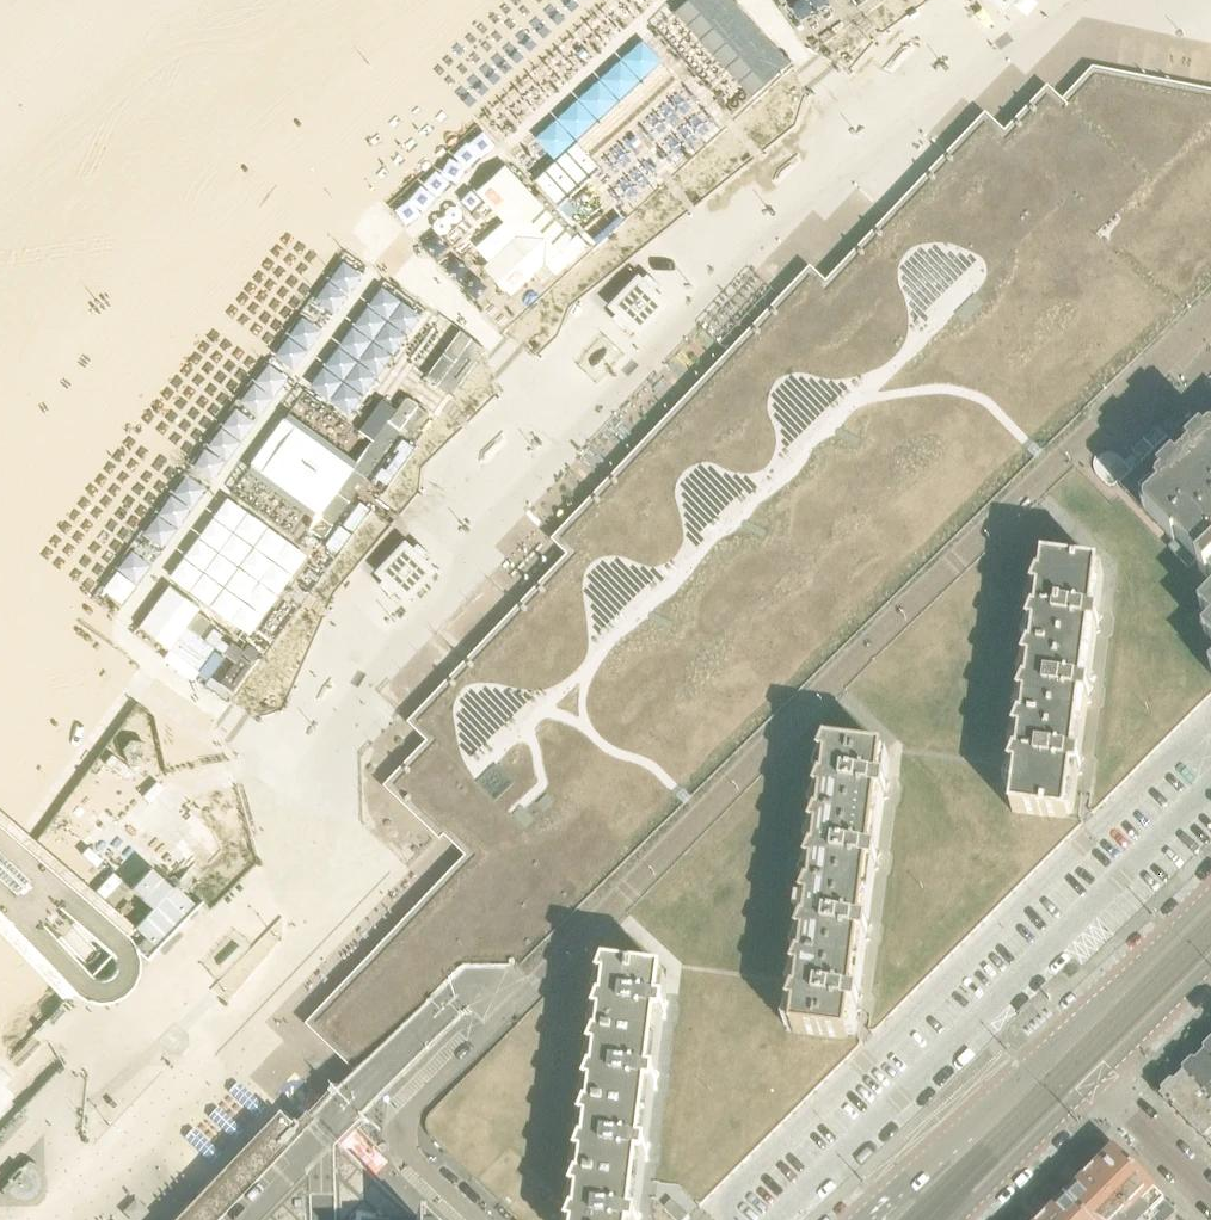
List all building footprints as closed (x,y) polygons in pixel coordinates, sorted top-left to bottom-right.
[(735,0),(685,0),(672,12),(723,68),(717,73),(743,102),(790,60),(735,0)] [(1002,11),(1013,0),(990,0),(1002,11)] [(307,1029),(360,1078),(466,970),(521,966),(688,801),(1039,456),(1210,286),(1210,92),(1095,69),(1065,102),(1050,88),(1007,134),(988,116),(924,184),(828,284),(812,270),(553,543),(569,559),(409,727),(427,746),(385,791),(442,845),(446,841),(466,861),(307,1029)] [(528,201),(498,168),(468,196),(509,240),(474,272),(502,302),(527,279),(538,291),(582,250),(533,197),(528,201)] [(615,312),(610,317),(622,328),(627,323),(638,334),(669,302),(654,287),(657,284),(646,272),(642,276),(637,272),(606,304),(615,312)] [(459,329),(398,284),(352,346),(369,359),(380,343),(425,376),(459,329)] [(371,445),(299,393),(248,463),(319,515),(308,529),(321,538),(386,450),(374,441),(371,445)] [(1190,460),(1170,440),(1120,487),(1174,547),(1176,544),(1197,563),(1198,562),(1203,568),(1200,571),(1208,580),(1210,578),(1210,579),(1210,440),(1190,460)] [(393,589),(405,601),(436,568),(424,557),(428,553),(416,541),(412,546),(403,538),(372,570),(382,579),(378,583),(389,593),(393,589)] [(1033,651),(1088,660),(1092,632),(1098,633),(1100,618),(1094,617),(1099,574),(1100,570),(1045,563),(1043,581),(1040,580),(1035,594),(1041,596),(1038,616),(1035,616),(1030,629),(1036,631),(1033,651)] [(180,595),(165,584),(130,631),(172,662),(171,663),(202,686),(203,685),(226,701),(233,692),(231,690),(252,662),(254,664),(263,651),(244,638),(235,649),(240,653),(234,660),(225,652),(234,639),(233,638),(239,628),(192,594),(185,603),(187,604),(176,617),(168,611),(180,595)] [(1201,609),(1210,619),(1210,599),(1201,609)] [(1085,688),(1088,660),(1033,651),(1033,652),(1031,651),(1025,664),(1031,667),(1029,687),(1026,687),(1021,700),(1027,702),(1024,723),(1079,731),(1083,703),(1089,704),(1091,689),(1085,688)] [(1210,689),(1210,670),(1203,662),(1193,672),(1210,689)] [(1210,697),(1210,689),(1193,672),(1183,682),(1205,703),(1210,697)] [(1194,714),(1205,703),(1183,682),(1173,692),(1194,714)] [(1194,714),(1173,692),(1163,703),(1184,724),(1194,714)] [(1184,724),(1163,703),(1152,713),(1173,735),(1184,724)] [(1173,735),(1152,713),(1142,724),(1163,745),(1173,735)] [(1079,731),(1024,723),(1022,722),(1016,735),(1022,738),(1020,758),(1017,758),(1012,771),(1018,773),(1013,813),(1048,818),(1068,820),(1074,774),(1080,774),(1082,759),(1075,758),(1079,731)] [(1153,755),(1163,745),(1142,724),(1131,734),(1153,755)] [(1153,755),(1131,734),(1121,745),(1142,766),(1153,755)] [(1132,776),(1142,766),(1121,745),(1111,755),(1132,776)] [(821,818),(875,826),(879,799),(885,799),(887,784),(881,783),(884,758),(884,754),(827,747),(822,760),(828,763),(825,783),(823,783),(818,796),(823,798),(821,818)] [(1122,787),(1132,776),(1111,755),(1100,765),(1122,787)] [(1122,787),(1100,765),(1098,768),(1096,783),(1111,797),(1122,787)] [(1111,797),(1096,783),(1094,798),(1092,798),(1092,796),(1091,796),(1089,811),(1093,815),(1111,797)] [(60,1000),(73,996),(85,1004),(98,1006),(113,1004),(123,999),(133,988),(138,975),(139,962),(136,949),(127,937),(131,931),(129,930),(130,925),(26,835),(0,813),(0,938),(60,1000)] [(872,854),(875,826),(821,818),(818,818),(813,831),(819,833),(816,854),(814,853),(808,866),(814,869),(812,889),(867,896),(870,869),(876,870),(877,861),(878,855),(872,854)] [(1036,830),(1058,851),(1081,827),(1078,824),(1062,823),(1057,827),(1048,818),(1036,830)] [(1058,851),(1036,830),(1026,840),(1047,862),(1058,851)] [(1037,872),(1047,862),(1026,840),(1015,850),(1037,872)] [(1037,872),(1015,850),(1005,861),(1026,882),(1037,872)] [(1016,893),(1026,882),(1005,861),(994,871),(1016,893)] [(149,868),(129,889),(150,909),(133,928),(144,938),(133,949),(145,960),(196,907),(173,885),(170,888),(149,868)] [(1016,893),(994,871),(984,882),(1005,903),(1016,893)] [(1005,903),(984,882),(973,892),(995,914),(1005,903)] [(863,925),(867,896),(812,889),(809,889),(804,902),(810,904),(807,924),(805,924),(800,937),(805,940),(803,960),(858,966),(861,940),(867,941),(869,926),(863,925)] [(984,924),(995,914),(973,892),(963,903),(984,924)] [(974,934),(984,924),(963,903),(953,913),(974,934)] [(974,934),(953,913),(942,923),(964,945),(974,934)] [(954,955),(964,945),(942,923),(932,933),(954,955)] [(943,965),(954,955),(932,933),(922,944),(943,965)] [(943,965),(922,944),(911,954),(933,976),(943,965)] [(922,987),(933,976),(911,954),(901,965),(922,987)] [(854,996),(858,966),(803,960),(800,960),(795,973),(801,975),(798,995),(796,995),(790,1008),(796,1011),(793,1033),(826,1037),(848,1040),(852,1011),(858,1012),(860,997),(854,996)] [(922,987),(901,965),(890,975),(912,997),(922,987)] [(600,1039),(655,1045),(658,1019),(665,1020),(666,1005),(660,1004),(663,983),(664,975),(607,968),(601,981),(607,984),(605,1004),(602,1004),(597,1017),(603,1019),(600,1039)] [(901,1007),(912,997),(890,975),(880,986),(901,1007)] [(901,1007),(880,986),(872,993),(876,999),(876,1003),(883,1010),(891,1018),(901,1007)] [(891,1018),(883,1010),(876,1003),(874,1017),(872,1017),(871,1017),(869,1032),(873,1036),(891,1018)] [(825,1039),(847,1061),(862,1047),(856,1041),(848,1040),(826,1037),(825,1039)] [(591,1110),(646,1116),(649,1090),(656,1091),(658,1076),(651,1075),(654,1050),(655,1045),(600,1039),(598,1039),(592,1052),(598,1054),(596,1075),(593,1074),(588,1087),(594,1090),(591,1110)] [(847,1061),(825,1039),(814,1049),(837,1072),(847,1061)] [(827,1082),(837,1072),(814,1049),(804,1060),(827,1082)] [(1208,1055),(1197,1066),(1193,1065),(1186,1072),(1187,1076),(1210,1100),(1210,1058),(1208,1055)] [(827,1082),(804,1060),(794,1070),(816,1092),(827,1082)] [(816,1092),(794,1070),(784,1081),(806,1103),(816,1092)] [(1187,1076),(1176,1087),(1172,1086),(1165,1093),(1166,1097),(1164,1099),(1205,1140),(1210,1146),(1210,1100),(1187,1076)] [(795,1113),(806,1103),(784,1081),(773,1091),(795,1113)] [(785,1124),(795,1113),(773,1091),(763,1102),(785,1124)] [(785,1124),(763,1102),(753,1112),(775,1134),(785,1124)] [(642,1146),(646,1116),(591,1110),(589,1110),(584,1123),(589,1125),(587,1145),(584,1145),(579,1158),(585,1161),(582,1180),(637,1187),(640,1161),(647,1162),(649,1147),(642,1146)] [(775,1134),(753,1112),(743,1122),(764,1144),(775,1134)] [(412,1219),(305,1118),(301,1122),(304,1125),(292,1138),(278,1125),(187,1219),(412,1219)] [(754,1155),(764,1144),(743,1122),(732,1133),(754,1155)] [(754,1155),(732,1133),(722,1143),(744,1165),(754,1155)] [(733,1176),(744,1165),(722,1143),(711,1154),(733,1176)] [(564,1197),(511,1147),(477,1183),(517,1219),(561,1219),(564,1197)] [(1066,1200),(1086,1219),(1165,1219),(1174,1211),(1166,1202),(1115,1151),(1094,1172),(1091,1176),(1087,1179),(1066,1200)] [(723,1186),(733,1176),(711,1154),(701,1164),(723,1186)] [(723,1186),(701,1164),(691,1175),(713,1196),(723,1186)] [(41,1187),(41,1181),(39,1175),(36,1171),(31,1167),(29,1166),(23,1172),(19,1167),(6,1180),(11,1185),(6,1190),(9,1195),(13,1199),(19,1201),(25,1202),(30,1200),(35,1197),(39,1192),(41,1187)] [(700,1208),(713,1196),(691,1175),(679,1187),(684,1192),(700,1208)] [(637,1187),(582,1180),(582,1181),(580,1181),(575,1194),(581,1196),(578,1217),(575,1216),(574,1219),(639,1219),(640,1218),(633,1217),(637,1187)] [(668,1207),(667,1207),(658,1199),(652,1198),(651,1200),(653,1200),(652,1214),(653,1214),(655,1219),(654,1219),(681,1219),(668,1207)] [(1066,1200),(1047,1219),(1086,1219),(1066,1200)] [(681,1219),(689,1219),(690,1218),(673,1201),(668,1207),(681,1219)]
